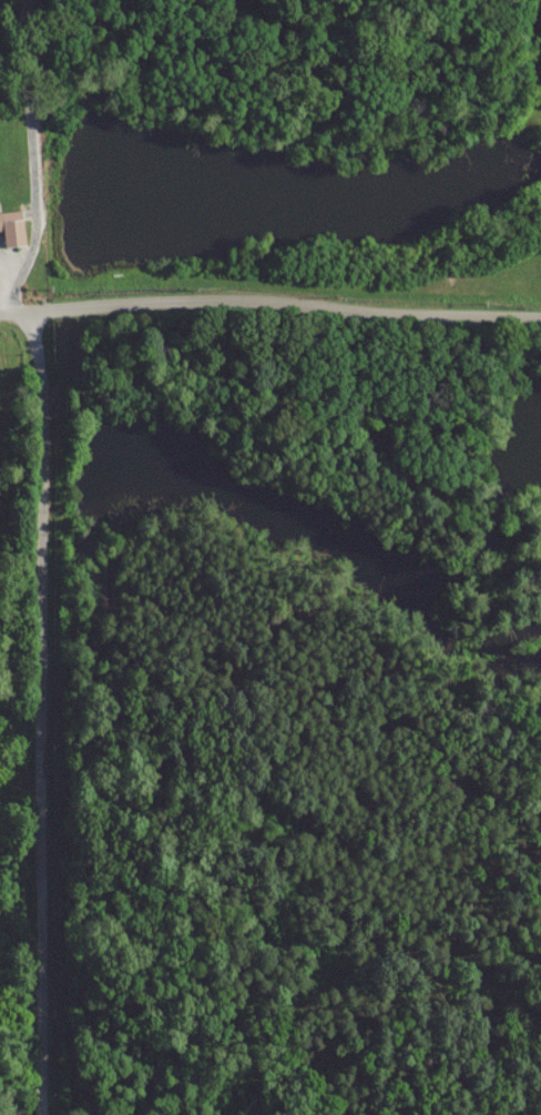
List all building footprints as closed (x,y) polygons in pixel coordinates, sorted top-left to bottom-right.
[(1,238),(2,254),(23,253),(20,218),(0,219),(0,239),(1,238)]
